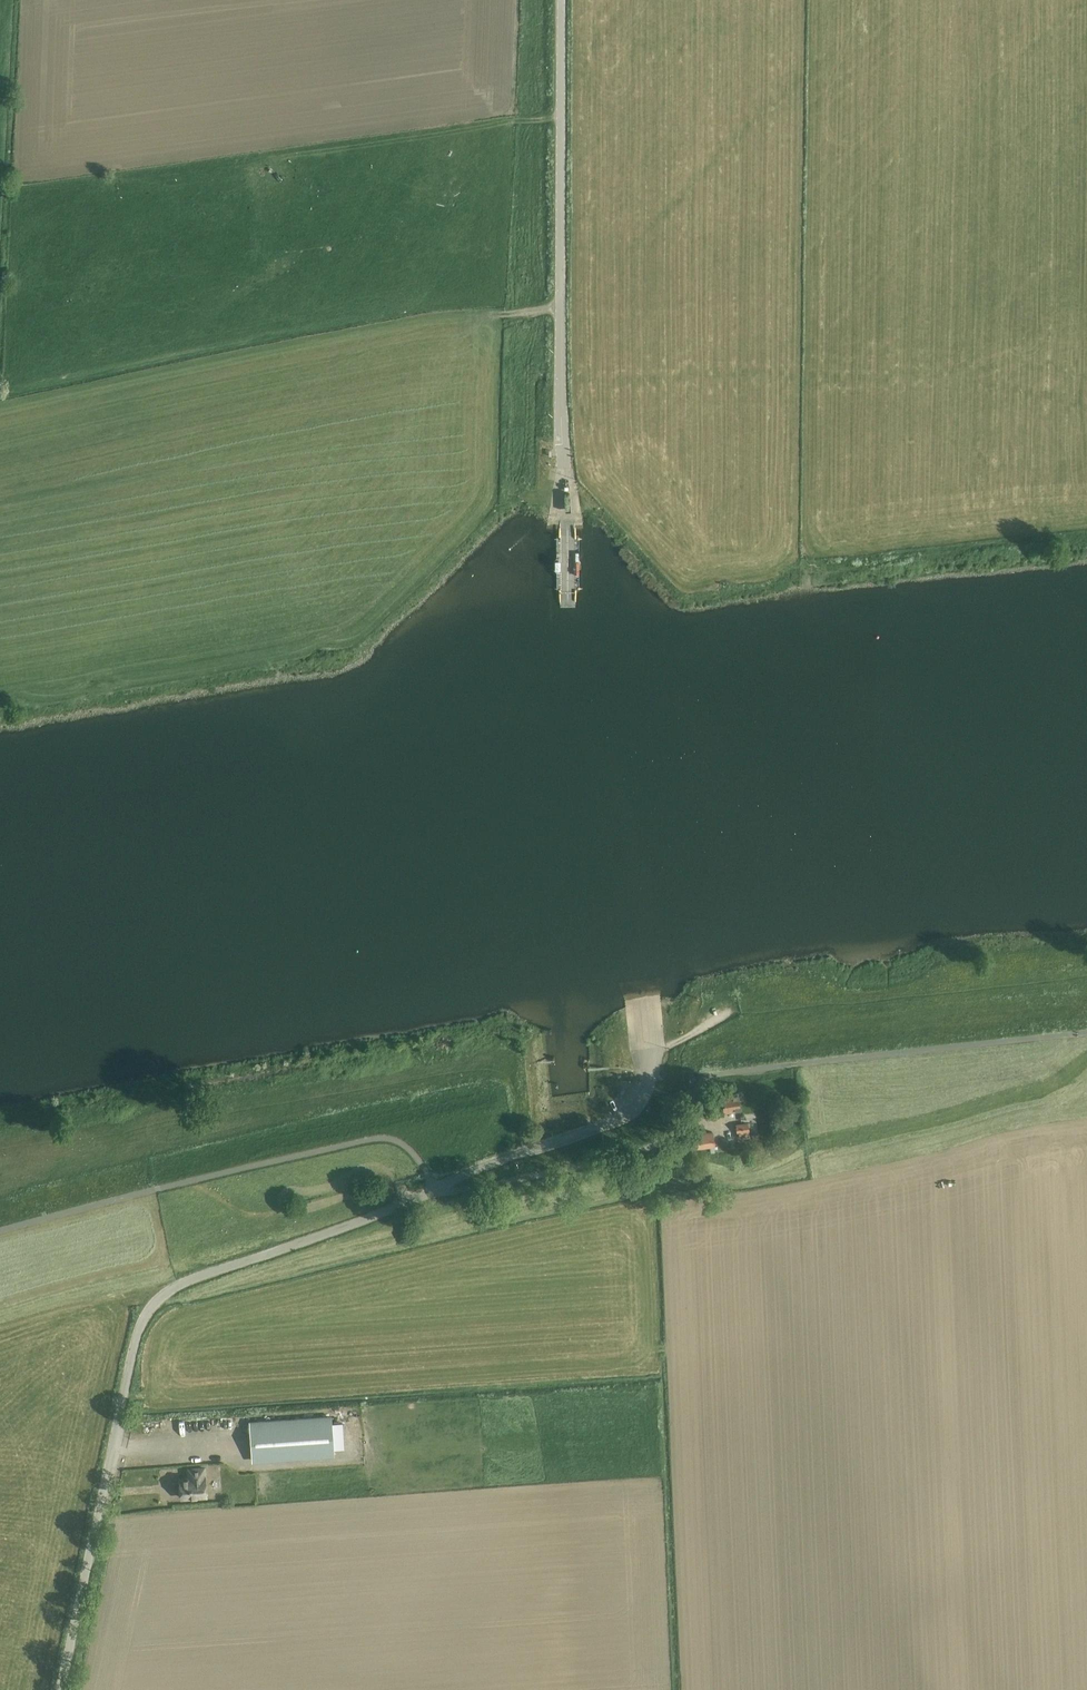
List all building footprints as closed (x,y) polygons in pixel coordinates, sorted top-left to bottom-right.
[(738,1092),(722,1095),(725,1110),(740,1108),(738,1092)] [(737,1132),(751,1130),(749,1120),(736,1122),(737,1132)] [(751,1130),(737,1132),(739,1142),(752,1140),(751,1130)] [(712,1132),(694,1134),(695,1146),(714,1144),(712,1132)] [(233,1427),(232,1417),(218,1418),(219,1428),(233,1427)] [(330,1417),(251,1422),(254,1461),(333,1455),(330,1417)] [(204,1468),(188,1469),(189,1473),(190,1473),(190,1478),(179,1479),(180,1497),(207,1495),(206,1477),(204,1477),(204,1468)]
